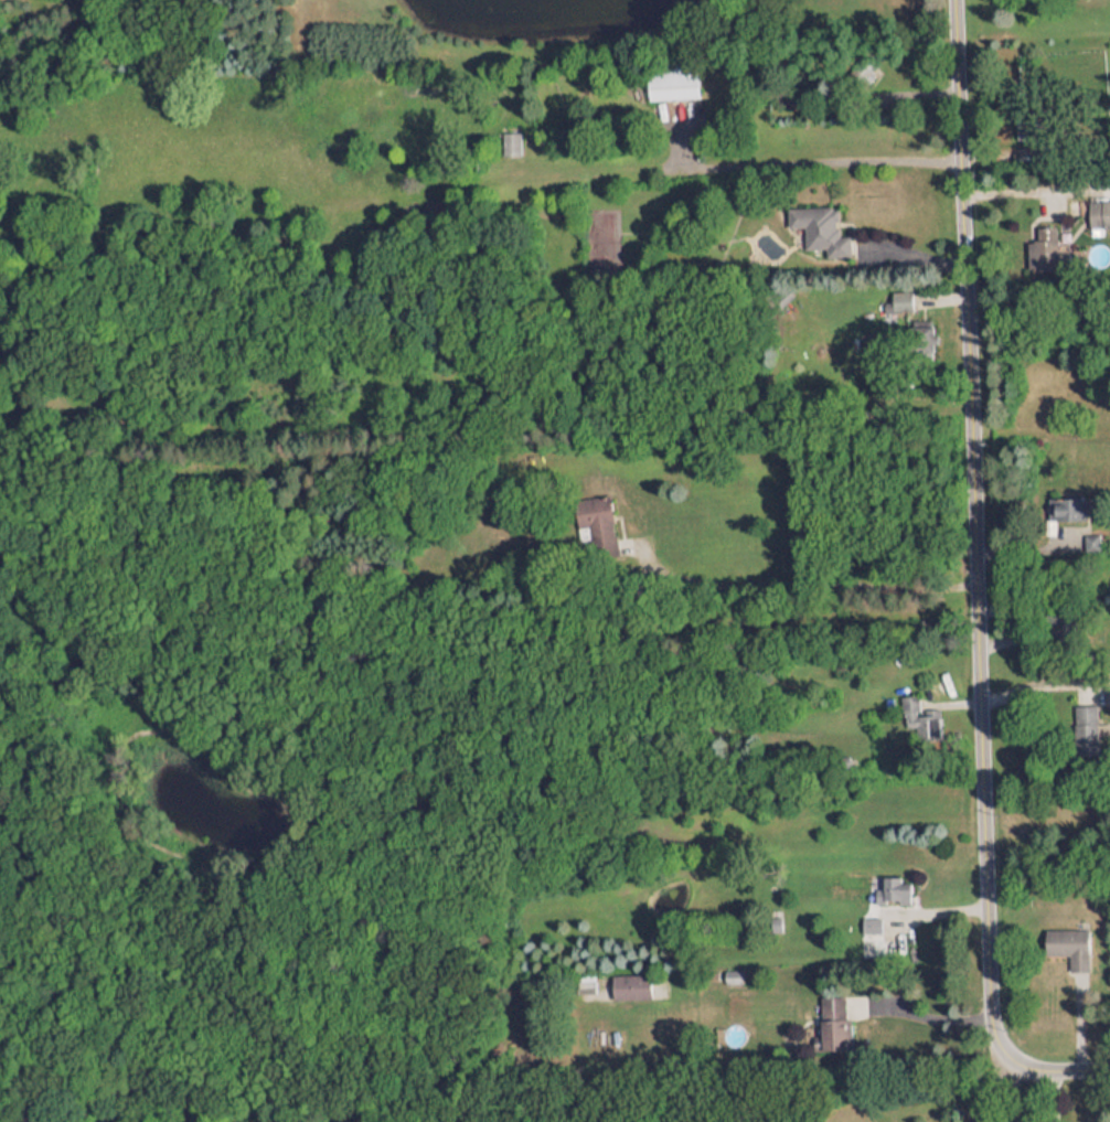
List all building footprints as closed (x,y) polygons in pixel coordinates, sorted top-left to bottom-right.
[(787,220),(805,220),(806,234),(811,234),(811,239),(825,239),(825,229),(831,229),(831,200),(787,201),(787,220)] [(1046,491),(1046,513),(1082,513),(1082,491),(1046,491)] [(916,688),(901,689),(903,721),(923,720),(923,732),(940,732),(939,701),(916,702),(916,688)] [(879,871),(879,879),(872,879),(872,897),(909,897),(909,871),(879,871)] [(1066,964),(1086,964),(1086,922),(1044,922),(1044,947),(1066,948),(1066,964)] [(611,991),(645,991),(645,967),(611,967),(611,991)] [(843,1031),(843,990),(820,990),(820,1031),(843,1031)]
